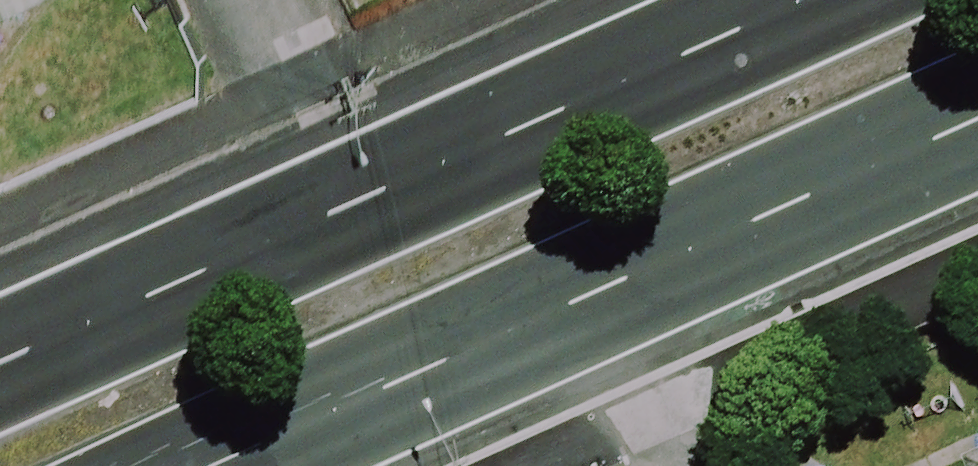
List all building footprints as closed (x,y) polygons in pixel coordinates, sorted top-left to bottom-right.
[(36,0),(0,0),(0,15),(36,0)] [(957,464),(958,465),(977,465),(977,455),(957,464)]
